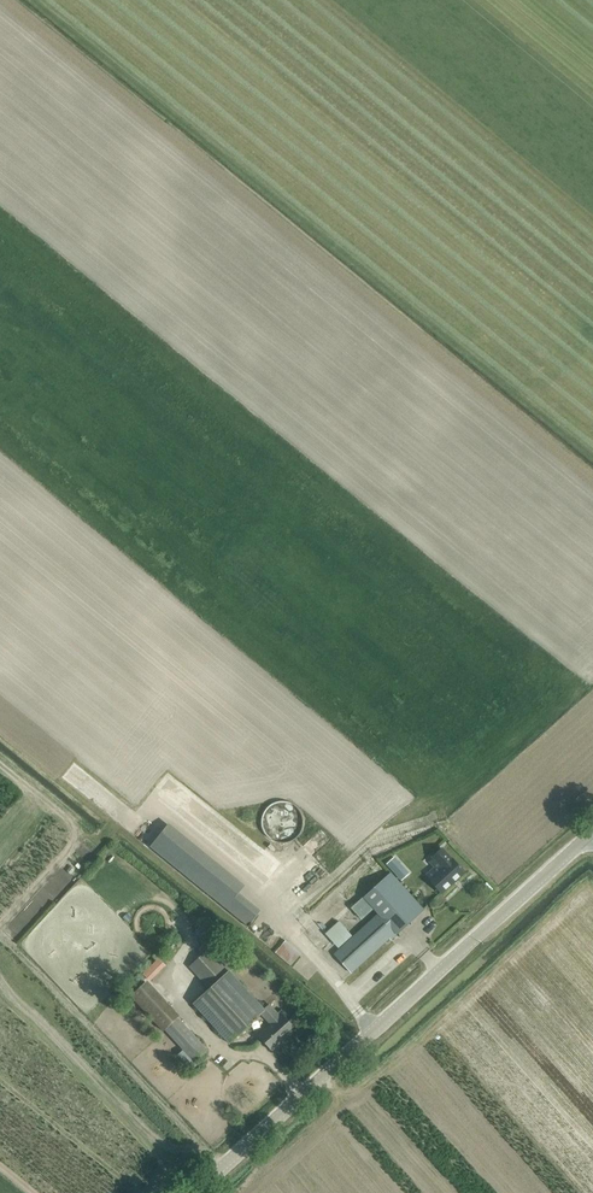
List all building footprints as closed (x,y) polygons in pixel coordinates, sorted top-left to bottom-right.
[(291,816),(291,803),(275,804),(276,828),(295,828),(295,816),(291,816)] [(458,866),(452,859),(452,860),(442,849),(433,857),(442,868),(429,880),(442,893),(464,872),(460,868),(461,867),(459,865),(458,866)] [(394,858),(386,865),(398,879),(406,871),(394,858)] [(301,897),(317,883),(308,873),(292,887),(301,897)] [(361,920),(373,909),(378,914),(334,954),(351,973),(389,938),(391,940),(424,910),(390,873),(351,909),(361,920)] [(231,892),(219,907),(241,925),(253,909),(231,892)] [(338,921),(325,934),(338,948),(352,936),(338,921)] [(290,966),(300,954),(285,940),(274,953),(290,966)] [(264,1009),(229,971),(208,948),(188,967),(209,989),(193,1003),(229,1043),(261,1013),(271,1024),(259,1036),(272,1050),(295,1029),(282,1015),(284,1013),(281,1009),(277,1013),(269,1005),(264,1009)] [(159,958),(143,973),(149,979),(164,963),(159,958)] [(207,1050),(177,1018),(180,1015),(147,980),(130,996),(163,1031),(165,1029),(194,1061),(207,1050)]
